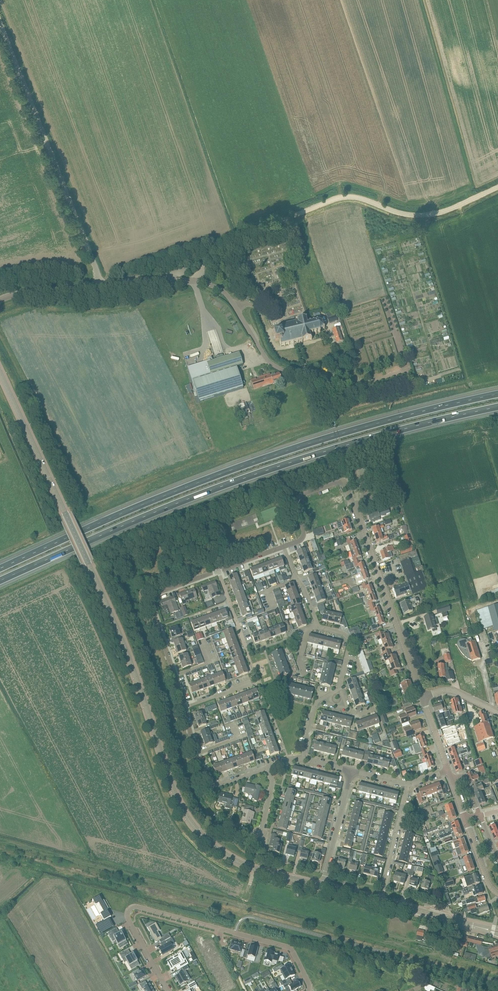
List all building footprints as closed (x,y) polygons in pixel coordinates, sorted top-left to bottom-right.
[(337,320),(334,311),(326,313),(329,323),(337,320)] [(298,317),(298,320),(297,320),(298,322),(280,326),(279,326),(279,327),(280,331),(273,333),(275,341),(279,340),(281,345),(280,346),(281,346),(302,340),(302,341),(301,343),(302,343),(303,341),(310,339),(312,340),(312,339),(311,338),(309,334),(319,331),(319,333),(320,333),(320,331),(323,328),(325,329),(325,328),(323,327),(322,322),(317,321),(307,323),(306,318),(304,319),(303,316),(298,317)] [(332,329),(337,343),(343,341),(338,327),(332,329)] [(210,360),(188,368),(193,384),(192,384),(195,392),(196,392),(199,402),(218,396),(223,395),(243,388),(236,367),(243,365),(239,353),(211,362),(210,360)] [(251,380),(254,389),(282,381),(279,373),(271,376),(270,374),(259,377),(259,379),(256,380),(255,378),(251,380)] [(336,490),(330,492),(333,501),(339,499),(336,490)] [(330,492),(324,494),(327,503),(333,501),(330,492)] [(324,494),(319,496),(321,505),(327,503),(324,494)] [(319,496),(313,498),(316,507),(321,505),(319,496)] [(316,507),(313,498),(307,500),(309,509),(316,507)] [(333,509),(335,515),(345,511),(343,505),(333,509)] [(367,515),(369,520),(379,517),(379,515),(381,514),(382,517),(391,514),(389,507),(380,511),(378,512),(378,511),(367,515)] [(338,521),(348,518),(345,511),(335,515),(338,521)] [(372,528),(374,535),(381,533),(379,529),(384,528),(383,525),(372,528)] [(381,533),(374,535),(377,542),(388,538),(387,535),(382,537),(381,533)] [(350,552),(358,549),(356,540),(352,542),(351,539),(346,541),(348,545),(350,552)] [(385,550),(380,551),(383,560),(388,559),(391,558),(389,552),(392,551),(390,546),(385,548),(385,550)] [(414,552),(412,546),(399,550),(401,556),(414,552)] [(297,558),(308,554),(309,553),(307,548),(296,552),(298,555),(296,556),(297,558)] [(354,562),(359,561),(358,560),(362,559),(358,549),(350,552),(352,557),(354,562)] [(408,554),(398,557),(400,564),(400,563),(405,577),(405,576),(408,583),(408,584),(410,592),(406,593),(406,594),(407,597),(412,596),(412,595),(419,593),(428,590),(429,589),(425,577),(426,576),(424,571),(422,566),(421,567),(419,560),(420,559),(417,551),(416,551),(415,552),(408,554)] [(299,559),(300,563),(309,560),(307,557),(309,556),(308,554),(297,558),(298,560),(299,559)] [(281,558),(276,560),(279,568),(280,571),(285,569),(284,566),(281,558)] [(276,560),(270,562),(274,570),(279,568),(276,560)] [(310,562),(309,560),(300,563),(301,565),(300,566),(301,568),(311,564),(310,562)] [(359,569),(361,573),(366,571),(363,563),(360,564),(359,561),(354,562),(354,563),(350,564),(345,566),(347,570),(357,567),(358,570),(359,569)] [(270,562),(265,564),(269,572),(274,570),(270,562)] [(311,564),(301,568),(302,570),(303,570),(304,573),(313,569),(314,572),(320,570),(319,567),(316,569),(314,565),(316,565),(316,563),(311,564)] [(261,566),(255,568),(258,576),(264,574),(261,566)] [(258,576),(255,568),(250,569),(253,578),(258,576)] [(358,574),(362,585),(366,583),(365,580),(369,579),(366,571),(361,573),(358,574)] [(228,577),(230,583),(239,580),(237,574),(228,577)] [(281,575),(283,580),(284,582),(290,580),(291,578),(290,576),(286,577),(285,574),(281,575)] [(308,578),(310,583),(318,580),(316,575),(308,578)] [(230,583),(232,589),(244,585),(243,585),(245,584),(244,581),(240,583),(239,580),(230,583)] [(310,583),(312,588),(320,585),(318,580),(310,583)] [(210,585),(209,583),(201,586),(202,589),(202,591),(203,591),(208,590),(211,598),(220,595),(217,587),(217,586),(216,583),(210,585)] [(285,586),(287,592),(295,589),(293,583),(285,586)] [(366,589),(368,595),(374,593),(371,585),(367,586),(366,583),(362,585),(363,590),(366,589)] [(408,584),(393,589),(396,598),(406,594),(406,593),(410,592),(408,584)] [(232,589),(234,595),(243,592),(246,590),(244,585),(232,589)] [(312,588),(314,593),(322,590),(320,585),(312,588)] [(186,601),(197,597),(194,589),(180,594),(183,604),(187,603),(186,601)] [(287,592),(289,597),(297,594),(295,589),(287,592)] [(314,593),(315,598),(324,595),(322,590),(314,593)] [(245,597),(243,592),(234,595),(236,600),(245,597)] [(368,602),(369,607),(374,605),(373,602),(377,601),(374,593),(368,595),(371,601),(368,602)] [(419,593),(412,595),(414,599),(404,602),(400,604),(404,615),(413,611),(411,608),(416,606),(415,604),(419,602),(417,597),(420,597),(419,593)] [(289,597),(291,602),(299,599),(297,594),(289,597)] [(324,595),(315,598),(317,603),(325,600),(324,595)] [(245,597),(236,600),(239,606),(247,603),(246,600),(250,598),(249,596),(245,597)] [(168,599),(160,602),(161,605),(161,606),(162,606),(162,607),(163,610),(168,608),(170,614),(179,611),(176,602),(174,597),(174,599),(169,601),(168,599)] [(301,604),(299,599),(291,602),(292,604),(290,605),(291,608),(299,605),(301,604)] [(239,606),(241,612),(252,607),(250,602),(247,603),(239,606)] [(288,609),(290,614),(293,613),(301,610),(299,605),(291,608),(288,609)] [(374,611),(376,617),(382,615),(379,607),(375,609),(374,605),(369,607),(371,612),(374,611)] [(483,629),(493,625),(495,632),(497,631),(497,605),(488,608),(491,618),(480,621),(483,629)] [(449,606),(437,610),(438,614),(442,613),(443,618),(448,616),(447,612),(450,611),(449,606)] [(252,607),(241,612),(243,617),(245,616),(246,619),(252,617),(250,611),(253,610),(252,607)] [(225,610),(219,612),(222,621),(225,620),(226,622),(229,621),(233,620),(230,612),(226,613),(225,610)] [(292,619),(295,618),(303,615),(301,610),(293,613),(290,614),(292,619)] [(182,611),(175,614),(177,619),(184,617),(182,611)] [(322,620),(328,622),(330,613),(324,611),(322,620)] [(219,612),(214,614),(217,623),(222,621),(219,612)] [(214,614),(208,616),(211,625),(217,623),(214,614)] [(345,628),(348,627),(344,616),(336,614),(334,623),(344,626),(345,628)] [(295,618),(297,623),(305,620),(303,615),(295,618)] [(376,617),(372,619),(374,625),(375,624),(377,629),(382,627),(381,625),(384,623),(382,615),(376,617)] [(432,629),(432,632),(437,631),(436,628),(437,628),(436,625),(438,624),(436,618),(433,619),(432,615),(424,618),(428,630),(432,629)] [(208,616),(202,618),(205,627),(211,625),(208,616)] [(202,618),(197,620),(200,629),(205,627),(202,618)] [(200,629),(197,620),(191,622),(194,631),(200,629)] [(305,620),(297,623),(298,628),(307,625),(305,620)] [(283,624),(278,626),(280,635),(286,633),(283,624)] [(278,626),(272,628),(275,637),(280,635),(278,626)] [(170,630),(172,637),(180,635),(180,634),(182,634),(181,630),(179,631),(177,627),(170,630)] [(358,627),(349,630),(350,633),(353,640),(361,637),(358,627)] [(267,628),(261,630),(265,640),(270,638),(267,630),(267,628)] [(223,632),(225,638),(234,635),(232,629),(223,632)] [(259,633),(257,634),(260,642),(265,640),(261,630),(259,631),(259,633)] [(381,639),(382,644),(391,641),(388,634),(384,636),(383,632),(376,634),(378,640),(381,639)] [(225,638),(227,643),(236,640),(234,635),(225,638)] [(174,642),(175,648),(184,645),(182,639),(178,640),(174,642)] [(472,660),(472,661),(481,659),(475,641),(473,642),(472,639),(467,640),(465,640),(463,640),(463,639),(462,640),(461,640),(460,640),(459,641),(458,642),(458,643),(458,644),(455,645),(456,645),(457,645),(457,646),(458,647),(458,648),(459,649),(459,650),(461,653),(462,653),(463,655),(464,656),(467,658),(468,659),(470,660),(471,660),(472,660)] [(227,643),(229,649),(238,646),(236,640),(227,643)] [(381,649),(383,655),(390,653),(389,649),(393,648),(391,641),(382,644),(384,648),(381,649)] [(184,645),(175,648),(178,654),(186,651),(184,645)] [(229,649),(231,654),(240,651),(238,646),(229,649)] [(272,654),(276,666),(285,662),(281,650),(272,654)] [(231,654),(233,660),(242,657),(240,651),(231,654)] [(388,660),(390,665),(398,662),(396,655),(392,656),(390,653),(383,655),(385,661),(388,660)] [(179,657),(181,663),(189,660),(187,654),(179,657)] [(235,665),(244,662),(242,657),(233,660),(234,663),(230,665),(231,667),(235,665)] [(189,660),(181,663),(183,669),(191,666),(189,660)] [(235,665),(237,671),(246,668),(244,662),(235,665)] [(276,666),(281,678),(290,674),(285,662),(276,666)] [(398,662),(390,665),(391,669),(388,670),(390,676),(398,674),(396,670),(400,669),(398,662)] [(438,665),(439,674),(450,672),(449,668),(448,668),(447,664),(438,665)] [(246,668),(237,671),(238,674),(236,675),(237,677),(248,673),(246,668)] [(323,668),(321,673),(333,676),(334,671),(326,669),(323,668)] [(471,674),(463,676),(464,680),(466,680),(468,689),(474,687),(473,682),(474,681),(474,679),(479,678),(477,669),(470,671),(471,674)] [(346,685),(347,687),(358,683),(357,681),(356,681),(355,678),(360,676),(365,675),(364,672),(350,677),(351,680),(347,681),(348,684),(346,685)] [(450,672),(439,674),(440,678),(446,677),(446,682),(455,680),(452,672),(450,672)] [(222,673),(217,675),(220,683),(225,681),(222,673)] [(321,673),(320,679),(331,681),(333,676),(321,673)] [(217,675),(211,677),(214,685),(220,683),(217,675)] [(211,677),(206,679),(209,687),(214,685),(211,677)] [(198,682),(195,683),(198,691),(203,689),(200,681),(199,678),(197,679),(198,682)] [(206,679),(200,681),(203,689),(209,687),(206,679)] [(331,681),(320,679),(319,681),(322,682),(322,685),(330,687),(331,681)] [(402,703),(404,708),(408,706),(413,705),(411,700),(410,701),(408,694),(414,692),(410,681),(401,684),(405,698),(404,698),(405,702),(402,703)] [(349,689),(350,692),(359,689),(362,687),(361,682),(358,683),(347,687),(348,689),(349,689)] [(198,691),(195,683),(189,685),(192,693),(198,691)] [(286,694),(299,697),(301,687),(289,684),(286,694)] [(301,687),(299,697),(311,700),(313,690),(301,687)] [(256,689),(250,691),(254,700),(259,698),(258,695),(262,694),(260,689),(257,691),(256,689)] [(350,695),(351,697),(362,693),(361,691),(360,691),(359,689),(350,692),(351,695),(350,695)] [(250,691),(245,693),(248,702),(254,700),(250,691)] [(245,693),(240,695),(243,704),(248,702),(245,693)] [(353,699),(354,702),(362,699),(361,696),(362,696),(362,693),(351,697),(352,699),(353,699)] [(240,695),(234,697),(237,706),(243,704),(240,695)] [(234,697),(229,699),(232,708),(237,706),(234,697)] [(229,699),(223,701),(226,710),(232,708),(229,699)] [(362,699),(354,702),(355,705),(354,705),(355,708),(365,704),(364,701),(363,702),(362,699)] [(452,705),(452,708),(453,710),(453,709),(455,714),(458,713),(462,712),(461,707),(458,699),(451,701),(452,705)] [(226,710),(223,701),(218,703),(221,712),(226,710)] [(433,707),(435,712),(437,716),(440,714),(439,711),(443,709),(444,712),(447,711),(446,708),(445,705),(442,706),(441,704),(433,707)] [(406,714),(399,716),(402,724),(409,721),(407,718),(416,715),(413,708),(405,711),(406,714)] [(255,715),(257,720),(266,717),(264,711),(255,715)] [(449,711),(446,711),(447,713),(448,718),(449,721),(454,720),(453,716),(451,716),(449,711)] [(196,721),(204,719),(208,717),(207,714),(203,715),(202,712),(194,715),(196,721)] [(325,730),(325,727),(328,713),(323,712),(320,721),(323,722),(322,726),(317,724),(316,727),(325,730)] [(482,724),(474,727),(476,732),(479,742),(476,743),(479,752),(486,749),(483,741),(494,738),(493,735),(491,729),(488,719),(486,713),(484,714),(483,712),(479,713),(482,724)] [(329,723),(332,724),(334,715),(328,713),(325,727),(328,727),(329,723)] [(447,713),(437,717),(441,729),(450,726),(449,721),(448,718),(447,713)] [(341,726),(344,727),(346,718),(340,716),(337,729),(339,729),(340,728),(341,726)] [(376,716),(371,718),(374,726),(379,724),(376,716)] [(257,720),(259,725),(268,722),(266,717),(257,720)] [(347,738),(350,739),(352,732),(349,731),(351,724),(352,719),(346,718),(344,727),(347,728),(347,729),(347,733),(348,733),(347,738)] [(371,718),(366,720),(369,728),(374,726),(371,718)] [(204,719),(196,721),(199,728),(206,725),(204,719)] [(366,720),(360,721),(363,730),(369,728),(366,720)] [(356,723),(358,731),(358,732),(358,733),(357,733),(356,740),(357,740),(359,734),(359,733),(359,734),(364,732),(363,730),(360,721),(356,723)] [(406,737),(413,735),(412,732),(421,728),(418,721),(409,724),(411,728),(404,730),(406,737)] [(259,725),(261,730),(270,727),(268,722),(259,725)] [(452,726),(442,730),(443,734),(444,738),(446,742),(447,746),(448,747),(458,743),(452,726)] [(261,730),(263,735),(272,732),(270,727),(261,730)] [(201,733),(203,739),(213,736),(212,732),(209,733),(208,730),(201,733)] [(260,736),(261,741),(273,737),(272,732),(263,735),(260,736)] [(425,741),(423,735),(413,738),(414,741),(415,740),(416,744),(419,743),(425,741)] [(213,736),(203,739),(205,745),(213,743),(213,742),(215,742),(216,744),(229,740),(228,737),(217,740),(216,738),(214,738),(213,736)] [(265,740),(267,745),(275,742),(273,737),(261,741),(261,742),(265,740)] [(314,750),(319,752),(321,743),(316,742),(317,740),(313,739),(311,748),(314,748),(314,750)] [(422,752),(422,753),(425,752),(424,748),(427,747),(425,741),(419,743),(416,744),(412,745),(415,754),(422,752)] [(267,745),(268,750),(277,747),(275,742),(267,745)] [(362,759),(365,760),(367,751),(369,745),(366,744),(364,754),(357,752),(355,759),(362,761),(362,759)] [(277,747),(268,750),(270,756),(279,752),(277,747)] [(448,750),(450,755),(469,749),(468,747),(463,749),(463,748),(456,750),(455,747),(448,750)] [(342,756),(349,757),(351,750),(344,748),(342,756)] [(450,755),(452,761),(459,759),(457,756),(461,754),(461,755),(468,753),(468,752),(470,752),(469,749),(450,755)] [(349,757),(355,759),(357,752),(351,750),(349,757)] [(395,758),(402,756),(400,750),(393,752),(395,758)] [(371,766),(372,766),(375,757),(373,756),(373,754),(373,753),(367,751),(365,760),(368,761),(367,764),(371,765),(371,766)] [(252,752),(246,754),(249,763),(255,761),(252,752)] [(422,753),(426,763),(432,760),(430,754),(426,756),(425,752),(422,753)] [(246,754),(240,756),(244,765),(249,763),(246,754)] [(240,756),(235,758),(238,767),(239,768),(241,767),(241,766),(244,765),(240,756)] [(393,768),(397,767),(394,759),(390,761),(389,760),(390,757),(386,756),(385,759),(383,768),(388,769),(389,765),(393,766),(393,768)] [(223,759),(224,762),(227,771),(233,769),(230,760),(226,761),(225,758),(223,759)] [(235,758),(230,760),(233,769),(238,767),(235,758)] [(432,760),(426,763),(418,765),(420,769),(421,773),(428,771),(427,769),(434,766),(432,760)] [(224,762),(219,764),(222,773),(227,771),(224,762)] [(222,773),(219,764),(213,766),(216,775),(222,773)] [(479,772),(482,771),(483,773),(486,772),(483,765),(477,767),(479,772)] [(291,775),(297,777),(300,768),(293,767),(291,775)] [(297,777),(304,778),(306,770),(300,768),(297,777)] [(304,778),(311,780),(313,771),(306,770),(304,778)] [(311,780),(317,782),(319,773),(313,771),(311,780)] [(467,774),(470,782),(479,778),(477,774),(475,775),(474,772),(472,772),(467,774)] [(317,782),(323,783),(326,775),(319,773),(317,782)] [(323,783),(330,785),(332,776),(326,775),(323,783)] [(332,776),(330,785),(329,787),(336,789),(336,788),(341,789),(343,783),(338,782),(339,778),(332,776)] [(357,792),(364,793),(366,785),(360,783),(357,792)] [(436,783),(434,784),(437,793),(442,791),(444,795),(447,794),(444,785),(441,786),(440,783),(437,784),(436,783)] [(255,786),(246,784),(245,789),(242,789),(241,792),(253,795),(252,800),(253,800),(252,801),(254,801),(257,801),(259,793),(257,793),(259,787),(255,786)] [(473,787),(475,793),(481,791),(484,790),(482,785),(481,784),(473,787)] [(364,793),(370,795),(372,786),(366,785),(364,793)] [(370,795),(377,797),(379,788),(372,786),(370,795)] [(427,796),(424,787),(422,788),(422,789),(419,791),(420,793),(417,795),(420,803),(423,802),(425,801),(425,800),(425,797),(427,796)] [(426,787),(424,787),(427,796),(432,794),(429,787),(426,788),(426,787)] [(377,797),(383,798),(385,790),(379,788),(377,797)] [(287,789),(286,796),(294,798),(296,791),(288,789),(287,789)] [(383,798),(390,800),(392,791),(385,790),(383,798)] [(392,791),(390,800),(396,802),(399,793),(392,791)] [(475,793),(478,799),(483,797),(481,791),(475,793)] [(226,804),(225,808),(230,809),(230,807),(232,807),(233,807),(236,807),(238,799),(228,796),(229,796),(220,794),(218,802),(226,804)] [(286,796),(284,802),(293,804),(294,798),(286,796)] [(483,797),(478,799),(480,805),(486,803),(483,797)] [(322,798),(321,805),(329,807),(331,800),(323,798),(322,798)] [(284,802),(283,809),(291,811),(293,804),(284,802)] [(355,802),(353,809),(360,810),(362,804),(355,802)] [(445,807),(448,813),(454,811),(452,804),(445,807)] [(244,811),(243,817),(242,822),(250,824),(252,817),(253,817),(254,813),(252,812),(254,807),(245,805),(244,811)] [(321,805),(319,811),(328,813),(329,807),(321,805)] [(283,809),(281,815),(290,817),(291,811),(283,809)] [(353,809),(352,815),(359,817),(360,810),(353,809)] [(319,811),(318,817),(326,820),(328,813),(319,811)] [(445,814),(440,816),(441,819),(446,818),(446,817),(449,816),(450,820),(457,817),(454,811),(448,813),(445,814)] [(385,812),(383,819),(391,821),(393,814),(385,812)] [(281,815),(279,822),(290,825),(291,822),(289,821),(290,817),(281,815)] [(352,815),(350,821),(357,823),(358,820),(361,821),(361,817),(358,817),(359,817),(352,815)] [(326,820),(318,817),(316,824),(325,826),(325,825),(327,821),(326,820)] [(383,819),(381,826),(390,828),(391,821),(383,819)] [(350,821),(348,828),(355,829),(356,826),(359,827),(360,824),(357,823),(350,821)] [(290,825),(279,822),(278,828),(286,830),(287,826),(289,827),(290,825)] [(444,830),(445,833),(460,828),(458,822),(453,823),(451,824),(448,825),(449,826),(444,828),(444,830)] [(316,824),(314,830),(323,832),(325,826),(316,824)] [(496,828),(495,825),(489,827),(492,834),(497,831),(497,827),(496,828)] [(381,826),(379,833),(388,835),(390,828),(381,826)] [(304,828),(302,827),(301,834),(303,834),(303,835),(310,836),(309,836),(310,834),(307,833),(303,832),(304,828)] [(423,833),(424,836),(427,835),(427,834),(439,829),(438,827),(423,833)] [(348,828),(347,834),(354,836),(355,829),(348,828)] [(445,834),(440,835),(440,836),(439,836),(439,837),(440,838),(441,839),(442,838),(449,836),(452,835),(453,838),(456,837),(463,835),(460,828),(445,833),(446,834),(445,834)] [(323,832),(314,830),(313,837),(321,839),(323,832)] [(406,832),(404,839),(413,842),(415,834),(406,832)] [(379,833),(377,840),(386,842),(388,835),(379,833)] [(272,851),(280,853),(280,849),(284,850),(285,846),(278,845),(279,840),(276,839),(277,835),(272,834),(269,846),(273,847),(272,851)] [(347,834),(345,840),(352,842),(353,838),(356,839),(357,836),(354,836),(347,834)] [(404,839),(402,846),(411,849),(413,842),(404,839)] [(453,843),(456,849),(466,845),(464,839),(457,841),(457,839),(453,841),(453,843)] [(345,840),(344,847),(351,848),(352,842),(345,840)] [(377,840),(376,847),(384,849),(386,842),(377,840)] [(286,855),(294,857),(295,852),(295,851),(295,849),(292,848),(293,844),(289,843),(287,850),(286,855)] [(469,852),(466,845),(456,849),(458,856),(469,852)] [(402,846),(401,854),(409,856),(411,849),(402,846)] [(384,849),(376,847),(374,854),(383,856),(384,849)] [(303,859),(303,860),(303,861),(305,861),(307,861),(308,855),(308,853),(305,852),(306,849),(302,848),(302,851),(301,851),(300,858),(303,859)] [(312,861),(319,863),(321,855),(324,856),(326,849),(322,848),(321,852),(318,852),(318,854),(314,853),(312,861)] [(360,865),(363,866),(365,857),(368,858),(369,855),(363,854),(361,858),(361,861),(360,865)] [(409,856),(401,854),(399,861),(407,863),(409,856)] [(438,855),(432,858),(435,866),(441,864),(438,855)] [(472,863),(470,856),(460,860),(462,866),(472,863)] [(342,860),(343,858),(339,857),(337,867),(344,869),(346,861),(342,860)] [(349,870),(356,872),(357,867),(358,864),(357,864),(358,863),(360,864),(361,861),(355,860),(355,864),(352,863),(351,863),(350,865),(349,870)] [(475,869),(472,863),(462,866),(464,873),(475,869)] [(441,864),(435,866),(437,872),(438,874),(444,872),(441,864)] [(363,874),(370,875),(372,869),(369,868),(370,867),(365,865),(363,874)] [(372,869),(370,875),(377,877),(379,869),(372,867),(372,869)] [(403,875),(401,874),(399,883),(404,884),(406,875),(409,876),(410,870),(408,869),(407,872),(404,872),(403,875)] [(464,878),(468,887),(472,886),(472,885),(480,883),(477,874),(472,875),(464,878)] [(421,888),(428,890),(430,882),(433,882),(435,878),(428,876),(427,882),(423,881),(421,888)] [(410,885),(417,887),(418,882),(419,879),(414,878),(414,880),(411,879),(411,881),(410,885)] [(443,882),(440,882),(439,883),(441,888),(446,887),(455,885),(453,878),(443,882)] [(472,886),(468,887),(468,888),(463,889),(464,892),(466,892),(467,895),(473,892),(472,890),(475,889),(477,895),(478,895),(483,893),(481,886),(474,888),(474,886),(472,886)] [(99,896),(93,900),(95,905),(94,906),(99,915),(101,914),(104,921),(96,925),(101,934),(114,927),(109,918),(111,917),(107,909),(108,908),(104,900),(102,901),(99,896)] [(466,901),(467,904),(476,902),(476,903),(481,902),(486,901),(484,896),(480,897),(466,901)] [(477,910),(476,911),(475,909),(470,910),(472,914),(477,912),(478,915),(480,914),(489,911),(488,906),(483,907),(477,909),(477,910)] [(153,924),(147,927),(152,935),(153,934),(155,938),(154,939),(156,942),(159,940),(162,939),(161,938),(158,932),(160,930),(158,926),(155,928),(153,924)] [(116,928),(108,933),(110,937),(113,935),(115,940),(120,949),(128,944),(122,934),(121,932),(119,933),(118,934),(116,929),(116,928)] [(162,946),(159,948),(163,955),(174,949),(171,945),(175,943),(172,938),(161,944),(162,946)] [(232,941),(230,949),(241,952),(240,956),(243,957),(245,950),(242,949),(243,944),(232,941)] [(488,948),(490,954),(497,951),(497,945),(493,947),(492,945),(488,946),(489,948),(488,948)] [(246,951),(244,958),(247,959),(248,956),(255,958),(258,948),(250,946),(249,951),(246,951)] [(488,948),(480,946),(483,954),(486,952),(487,955),(491,954),(492,957),(495,955),(496,957),(497,956),(497,951),(490,954),(488,948)] [(128,950),(120,955),(122,958),(124,956),(127,961),(131,970),(140,965),(134,955),(133,953),(131,954),(130,955),(128,951),(128,950)] [(266,951),(264,960),(271,962),(272,960),(277,961),(279,955),(274,954),(274,953),(266,951)] [(185,952),(167,961),(171,969),(176,966),(177,969),(190,962),(185,952)] [(282,964),(273,969),(274,973),(280,970),(282,975),(292,970),(291,968),(291,969),(289,965),(284,968),(282,964)] [(182,972),(175,976),(177,980),(180,986),(181,985),(181,986),(185,984),(184,983),(188,981),(185,975),(187,974),(185,971),(189,969),(187,965),(180,969),(182,972)] [(139,969),(132,972),(137,981),(140,980),(143,979),(143,978),(146,976),(143,971),(140,972),(139,969)] [(285,980),(280,983),(282,986),(283,986),(291,981),(289,978),(295,975),(293,972),(292,970),(282,975),(285,980)] [(150,983),(147,985),(145,981),(139,985),(142,989),(143,989),(145,990),(154,990),(150,983)] [(185,990),(195,990),(194,989),(197,987),(194,981),(187,985),(189,989),(185,990)] [(283,986),(284,989),(285,988),(289,987),(291,990),(293,990),(300,987),(301,987),(300,986),(301,986),(300,983),(299,984),(298,981),(298,982),(292,984),(291,981),(283,986)]
